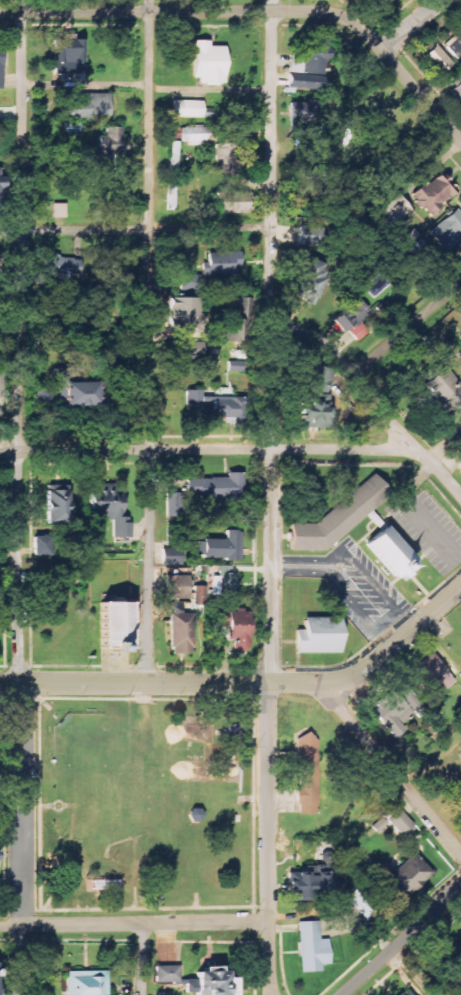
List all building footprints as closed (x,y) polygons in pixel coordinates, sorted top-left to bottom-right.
[(84,40),(74,40),(74,36),(62,36),(62,40),(54,40),(54,74),(84,73),(84,40)] [(325,59),(329,59),(330,40),(318,39),(318,47),(303,46),(303,57),(291,57),(290,73),(324,74),(325,59)] [(194,83),(225,83),(226,47),(211,47),(211,42),(194,41),(194,83)] [(453,63),(435,44),(421,58),(440,76),(453,63)] [(451,91),(460,101),(460,81),(451,91)] [(111,94),(67,93),(67,118),(111,118),(111,94)] [(204,118),(204,101),(173,100),(173,117),(204,118)] [(313,101),(290,102),(290,123),(314,122),(313,101)] [(128,155),(127,135),(123,135),(122,127),(106,127),(106,135),(99,136),(100,162),(115,162),(115,155),(128,155)] [(181,128),(182,145),(205,144),(205,142),(219,142),(218,127),(181,128)] [(181,139),(180,130),(166,130),(166,139),(181,139)] [(411,195),(429,221),(445,209),(441,204),(458,192),(443,171),(411,195)] [(248,213),(248,194),(219,194),(219,214),(248,213)] [(373,217),(386,232),(411,209),(397,195),(373,217)] [(66,204),(53,204),(53,218),(66,218),(66,204)] [(459,208),(429,232),(446,253),(460,241),(460,242),(460,211),(459,208)] [(323,245),(323,227),(299,228),(299,246),(323,245)] [(240,252),(208,253),(208,276),(241,276),(240,252)] [(47,278),(72,278),(72,274),(81,274),(81,257),(47,256),(47,278)] [(293,296),(314,305),(331,266),(309,257),(293,296)] [(201,276),(180,275),(179,303),(174,303),(173,334),(202,335),(203,297),(201,297),(201,276)] [(357,341),(368,334),(359,320),(369,312),(361,300),(332,319),(342,333),(348,329),(357,341)] [(241,319),(225,320),(225,342),(241,341),(241,319)] [(181,357),(200,357),(200,342),(181,342),(181,357)] [(445,360),(422,372),(450,423),(460,417),(460,390),(445,360)] [(326,393),(334,371),(316,365),(309,388),(326,393)] [(73,382),(74,370),(56,370),(56,405),(99,406),(99,382),(73,382)] [(225,424),(243,424),(244,397),(213,396),(213,417),(225,418),(225,424)] [(307,405),(300,405),(300,427),(328,429),(329,396),(308,396),(307,405)] [(243,473),(227,473),(227,478),(190,478),(190,495),(199,495),(199,502),(243,502),(243,473)] [(291,551),(322,551),(391,496),(375,475),(313,524),(292,524),(291,551)] [(70,487),(48,486),(47,523),(69,523),(70,487)] [(185,493),(167,493),(167,517),(185,517),(185,493)] [(401,575),(407,581),(416,572),(410,566),(417,560),(385,527),(365,546),(396,579),(401,575)] [(226,540),(198,540),(198,559),(241,560),(242,531),(226,531),(226,540)] [(33,537),(34,557),(55,556),(54,536),(33,537)] [(183,548),(163,548),(163,566),(183,565),(183,548)] [(214,577),(214,594),(237,595),(238,574),(226,573),(226,567),(221,567),(221,577),(214,577)] [(188,599),(188,569),(172,569),(172,575),(165,575),(166,600),(188,599)] [(207,586),(195,586),(195,605),(207,606),(207,586)] [(92,603),(121,604),(120,650),(91,650),(92,603)] [(221,619),(221,627),(228,627),(229,639),(235,639),(235,652),(251,652),(250,612),(229,612),(229,618),(221,619)] [(194,654),(194,615),(171,615),(171,654),(194,654)] [(296,654),(341,654),(340,618),(303,619),(304,641),(295,642),(296,654)] [(433,700),(456,683),(435,654),(411,671),(433,700)] [(421,718),(427,712),(405,688),(399,695),(421,718)] [(414,713),(392,691),(371,714),(397,739),(406,730),(402,726),(414,713)] [(300,816),(320,815),(317,745),(314,745),(314,736),(296,737),(300,816)] [(389,821),(404,836),(415,825),(400,809),(389,821)] [(406,899),(434,873),(414,852),(393,871),(390,869),(384,875),(406,899)] [(289,872),(290,900),(320,900),(319,871),(289,872)] [(299,922),(301,972),(322,972),(322,965),(330,965),(329,939),(320,939),(320,921),(299,922)] [(179,965),(155,966),(156,983),(179,982),(179,965)] [(233,977),(226,977),(226,969),(195,969),(195,980),(186,980),(186,993),(196,993),(196,994),(233,994),(233,977)] [(109,971),(66,972),(66,994),(109,994),(109,971)]
